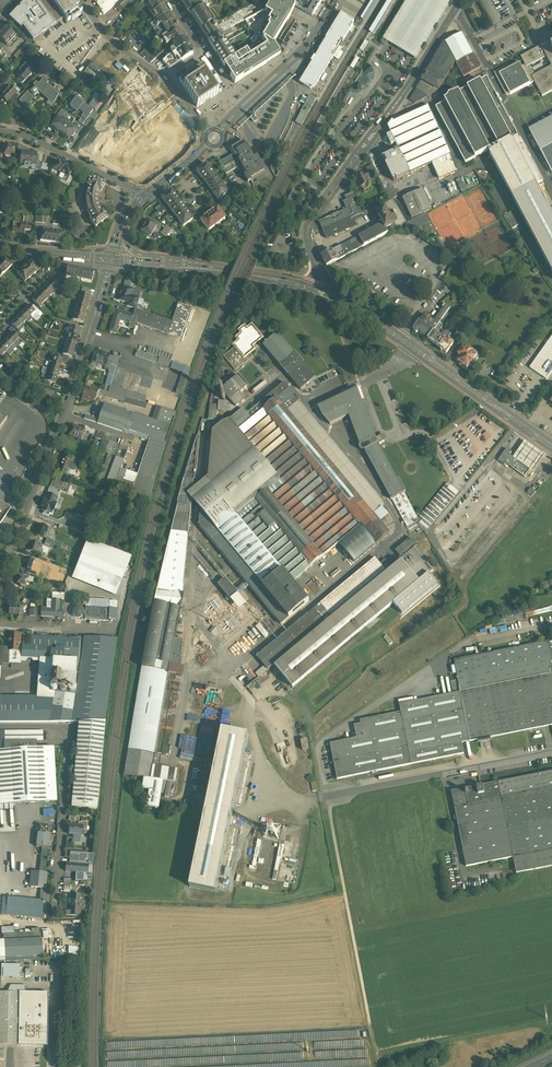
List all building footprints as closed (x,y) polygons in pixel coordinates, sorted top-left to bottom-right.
[(25,1),(20,6),(20,7),(18,9),(17,9),(9,18),(21,29),(23,27),(33,41),(37,38),(64,18),(51,0),(27,0),(25,1)] [(74,0),(51,0),(64,18),(68,22),(71,20),(73,22),(80,16),(79,14),(82,12),(74,0)] [(96,3),(103,15),(114,5),(115,5),(120,1),(122,0),(99,0),(96,3)] [(120,1),(115,5),(114,5),(120,12),(135,0),(122,0),(120,1)] [(149,4),(152,9),(154,12),(163,6),(163,5),(159,0),(147,0),(149,4)] [(196,0),(187,0),(183,3),(191,15),(202,9),(200,5),(196,0)] [(201,4),(201,5),(200,5),(202,9),(204,8),(211,4),(209,0),(201,4)] [(273,0),(272,0),(269,4),(266,10),(245,21),(249,29),(255,33),(259,36),(267,41),(274,44),(290,15),(295,6),(290,3),(285,0),(283,3),(278,0),(275,0),(275,1),(273,0)] [(290,3),(295,6),(303,11),(313,17),(318,8),(323,0),(292,0),(290,3)] [(371,32),(377,35),(395,0),(388,0),(371,32)] [(383,40),(386,41),(390,44),(400,50),(410,56),(417,60),(454,0),(407,0),(383,40)] [(153,13),(151,14),(153,18),(155,22),(157,21),(159,20),(168,14),(163,6),(154,12),(153,13)] [(202,9),(191,15),(201,31),(214,23),(204,8),(202,9)] [(243,10),(219,22),(224,32),(230,28),(243,21),(242,18),(246,15),(243,10)] [(355,21),(341,13),(326,38),(327,38),(339,45),(341,41),(342,41),(343,42),(354,24),(353,24),(355,21)] [(168,14),(159,20),(161,24),(164,28),(173,22),(168,14)] [(174,23),(165,29),(167,33),(169,37),(179,31),(174,23)] [(214,23),(201,31),(208,41),(217,35),(218,35),(214,31),(216,29),(216,28),(219,26),(218,24),(215,25),(214,23)] [(159,25),(156,27),(155,26),(152,28),(156,34),(165,29),(164,28),(161,24),(159,25)] [(0,33),(0,39),(7,46),(16,36),(6,27),(0,33)] [(224,32),(221,33),(223,37),(222,37),(223,38),(233,33),(230,28),(224,32)] [(169,37),(171,41),(173,44),(183,38),(179,31),(169,37)] [(166,34),(159,38),(160,42),(169,37),(167,33),(166,34)] [(462,33),(445,43),(455,62),(456,64),(473,54),(462,33)] [(217,35),(208,41),(213,49),(223,44),(221,40),(220,40),(219,39),(217,35)] [(225,63),(229,70),(228,73),(235,83),(280,54),(274,44),(267,41),(259,36),(258,37),(250,48),(235,57),(225,63)] [(183,38),(173,44),(175,47),(177,51),(188,45),(183,38)] [(339,45),(327,38),(320,49),(321,49),(332,56),(339,45)] [(541,46),(543,48),(551,44),(551,42),(551,40),(548,42),(542,45),(541,46)] [(27,42),(14,56),(18,61),(32,46),(27,42)] [(235,57),(225,42),(223,44),(213,49),(223,64),(225,63),(235,57)] [(455,62),(445,43),(427,73),(443,83),(455,62)] [(543,48),(547,56),(546,57),(547,57),(546,58),(547,58),(548,59),(548,60),(548,61),(549,61),(549,62),(549,63),(550,64),(551,64),(550,65),(551,66),(551,44),(543,48)] [(177,51),(176,52),(182,60),(191,55),(193,54),(192,53),(190,49),(188,45),(177,51)] [(333,57),(334,57),(339,60),(343,53),(341,51),(342,48),(341,47),(339,46),(333,57)] [(541,46),(521,57),(526,65),(527,67),(529,66),(546,57),(547,56),(543,48),(541,46)] [(145,49),(140,54),(144,58),(145,57),(149,53),(145,49)] [(312,63),(300,83),(311,90),(316,87),(322,77),(326,70),(334,57),(333,57),(332,56),(321,49),(316,57),(315,56),(311,62),(312,63)] [(149,53),(145,57),(151,63),(156,58),(150,52),(149,53)] [(173,54),(167,57),(163,62),(170,68),(182,60),(176,52),(173,54)] [(473,54),(456,64),(464,78),(481,68),(473,54)] [(0,61),(0,62),(7,68),(11,64),(4,57),(0,61)] [(356,57),(350,68),(351,69),(352,69),(358,59),(356,57)] [(37,69),(31,62),(29,65),(32,68),(31,69),(33,71),(32,72),(33,73),(37,69)] [(222,92),(204,64),(179,80),(197,108),(222,92)] [(521,67),(519,64),(499,75),(510,95),(530,84),(521,67)] [(100,69),(95,65),(92,69),(97,73),(100,69)] [(529,66),(527,67),(526,65),(521,67),(530,84),(535,82),(532,77),(534,75),(533,73),(534,73),(531,68),(530,68),(529,66)] [(532,77),(535,82),(543,97),(551,92),(551,66),(534,75),(532,77)] [(26,67),(18,75),(20,77),(17,80),(21,84),(27,77),(32,72),(30,70),(26,67)] [(374,72),(372,68),(364,73),(363,72),(362,71),(356,80),(357,81),(359,81),(358,91),(362,91),(366,90),(367,89),(369,87),(372,84),(374,80),(374,76),(374,72)] [(427,73),(422,81),(439,91),(443,83),(427,73)] [(518,136),(487,77),(454,94),(449,96),(447,102),(436,108),(466,164),(488,152),(511,139),(518,136)] [(44,79),(36,88),(35,87),(30,91),(29,90),(26,93),(30,97),(34,101),(37,98),(35,96),(39,93),(48,101),(46,104),(52,107),(58,96),(47,85),(48,83),(44,79)] [(439,91),(422,81),(416,90),(428,97),(439,91)] [(17,93),(10,87),(8,89),(14,95),(16,94),(17,93)] [(8,89),(1,97),(7,103),(8,102),(14,95),(8,89)] [(428,97),(416,90),(410,101),(415,103),(428,97)] [(26,93),(19,101),(23,105),(30,97),(26,93)] [(14,95),(8,102),(10,105),(18,96),(16,94),(14,95)] [(310,96),(295,123),(302,126),(316,99),(310,96)] [(30,97),(23,105),(26,108),(34,101),(30,97)] [(88,107),(88,108),(80,102),(81,101),(77,98),(73,103),(70,107),(77,111),(77,112),(78,110),(84,114),(82,117),(81,118),(79,122),(83,125),(88,117),(90,117),(91,119),(95,113),(88,108),(89,108),(88,107)] [(100,103),(93,99),(89,105),(92,108),(91,109),(92,110),(93,109),(95,110),(100,103)] [(458,171),(427,106),(392,121),(388,127),(393,138),(410,174),(432,164),(439,179),(458,171)] [(69,115),(61,109),(57,116),(64,121),(65,119),(65,120),(69,115)] [(84,114),(78,110),(77,112),(77,111),(76,113),(76,116),(77,116),(81,118),(82,117),(84,114)] [(69,122),(65,120),(65,119),(64,121),(57,116),(48,127),(52,131),(53,130),(59,134),(60,133),(69,140),(70,137),(74,139),(77,134),(74,132),(76,130),(75,129),(76,128),(72,125),(73,125),(69,122)] [(539,125),(551,150),(551,118),(539,125)] [(539,125),(529,130),(551,173),(551,150),(539,125)] [(289,141),(292,143),(298,132),(294,130),(291,136),(291,137),(289,141)] [(525,150),(518,136),(511,139),(513,142),(519,153),(525,150)] [(410,174),(393,138),(380,143),(384,152),(380,153),(393,182),(410,174)] [(513,142),(511,139),(488,152),(513,198),(536,185),(519,153),(513,142)] [(251,152),(243,141),(232,148),(235,153),(235,154),(237,152),(241,158),(251,152)] [(15,147),(5,146),(4,155),(14,156),(15,147)] [(525,150),(519,153),(536,185),(542,182),(525,150)] [(235,153),(223,160),(227,166),(239,159),(241,158),(237,152),(235,154),(235,153)] [(241,158),(239,159),(247,174),(250,178),(264,170),(256,157),(254,158),(251,152),(241,158)] [(28,165),(29,153),(21,153),(21,157),(20,164),(28,165)] [(29,153),(28,165),(36,165),(36,166),(37,161),(37,154),(29,153)] [(247,174),(239,159),(224,168),(223,168),(239,196),(254,186),(252,183),(250,178),(247,174)] [(66,165),(57,160),(56,163),(53,170),(61,174),(66,165)] [(61,174),(53,170),(56,163),(55,162),(50,172),(51,174),(59,179),(61,174)] [(211,170),(206,164),(197,171),(202,177),(211,170)] [(74,169),(66,165),(61,174),(69,178),(74,169)] [(211,170),(202,177),(210,187),(219,181),(211,170)] [(367,173),(356,178),(361,188),(362,187),(364,191),(370,189),(368,185),(369,184),(367,180),(370,179),(367,173)] [(69,178),(61,174),(59,179),(67,182),(69,178)] [(106,185),(91,177),(87,186),(88,187),(86,195),(86,203),(88,212),(92,219),(90,220),(95,227),(107,218),(102,211),(101,212),(99,207),(98,202),(99,197),(100,193),(102,193),(106,185)] [(219,181),(210,187),(213,191),(213,192),(218,200),(228,192),(219,181)] [(513,198),(551,272),(551,215),(536,185),(513,198)] [(172,212),(182,205),(176,197),(177,197),(172,190),(162,197),(172,212)] [(299,193),(293,190),(287,202),(293,205),(299,193)] [(423,190),(403,199),(412,219),(432,210),(423,190)] [(346,201),(343,202),(346,210),(350,209),(359,205),(356,197),(346,201)] [(402,214),(396,205),(397,205),(393,199),(392,200),(397,209),(392,211),(398,221),(394,223),(397,228),(406,224),(407,223),(402,214)] [(392,200),(389,201),(373,208),(377,214),(386,208),(388,213),(392,211),(397,209),(392,200)] [(405,213),(400,204),(397,205),(396,205),(402,214),(405,213)] [(182,205),(172,212),(183,226),(193,219),(188,211),(187,212),(182,205)] [(359,205),(350,209),(353,217),(361,213),(362,213),(359,205)] [(225,217),(217,207),(213,210),(213,209),(203,217),(204,217),(200,220),(209,230),(225,217)] [(386,208),(377,214),(383,224),(385,229),(386,229),(388,233),(397,228),(394,223),(398,221),(392,211),(388,213),(386,208)] [(346,210),(319,222),(322,230),(353,217),(350,209),(346,210)] [(410,221),(405,213),(402,214),(407,223),(410,221)] [(407,223),(406,224),(409,229),(427,220),(424,214),(410,221),(407,223)] [(353,217),(322,230),(326,239),(357,226),(354,220),(353,217)] [(157,225),(147,219),(144,224),(144,223),(142,227),(143,227),(140,231),(150,236),(157,225)] [(427,220),(409,229),(414,232),(414,231),(429,224),(427,220)] [(25,223),(18,222),(17,232),(24,233),(25,230),(31,231),(31,224),(27,223),(25,223)] [(79,222),(74,226),(81,235),(82,237),(87,233),(79,222)] [(383,224),(359,237),(364,246),(388,233),(386,229),(385,229),(383,224)] [(74,226),(68,230),(75,239),(81,235),(74,226)] [(170,228),(166,226),(161,234),(166,237),(170,228)] [(63,233),(42,230),(41,240),(61,243),(63,233)] [(359,237),(342,246),(347,255),(364,246),(359,237)] [(342,245),(332,251),(334,254),(335,253),(338,252),(341,256),(342,258),(347,255),(342,246),(342,245)] [(332,251),(322,256),(322,257),(327,265),(327,266),(337,260),(336,258),(336,257),(334,254),(332,251)] [(0,262),(0,277),(11,265),(4,258),(0,262)] [(31,262),(18,273),(25,282),(38,271),(31,262)] [(94,273),(68,267),(66,274),(66,277),(91,283),(94,273)] [(62,272),(53,281),(57,285),(66,277),(66,274),(62,272)] [(52,280),(48,284),(54,291),(59,287),(53,281),(52,280)] [(50,296),(54,291),(48,284),(43,289),(50,296)] [(139,298),(131,295),(133,289),(123,286),(121,292),(121,291),(120,295),(119,300),(128,303),(127,306),(135,309),(136,309),(137,307),(139,298)] [(44,302),(50,296),(43,289),(37,295),(44,302)] [(141,291),(133,289),(131,295),(139,298),(141,291)] [(86,295),(81,293),(79,300),(88,302),(90,296),(86,295)] [(39,307),(44,302),(37,295),(32,300),(39,307)] [(86,309),(88,302),(79,300),(77,306),(86,309)] [(433,320),(430,325),(435,329),(440,322),(441,320),(447,313),(450,308),(445,304),(433,320)] [(191,309),(178,305),(172,322),(167,335),(180,339),(191,309)] [(35,311),(29,306),(25,311),(30,316),(35,311)] [(85,315),(86,309),(77,306),(75,312),(85,315)] [(133,315),(131,321),(135,323),(136,323),(167,335),(172,322),(138,310),(136,309),(135,309),(133,315)] [(133,315),(116,310),(110,332),(116,334),(120,318),(131,321),(133,315)] [(25,311),(20,315),(26,320),(29,317),(30,316),(25,311)] [(82,323),(85,315),(75,312),(73,320),(82,323)] [(428,313),(427,315),(425,315),(422,320),(430,325),(433,320),(429,317),(431,315),(428,313)] [(26,320),(20,315),(16,319),(21,325),(26,320)] [(21,325),(16,319),(11,324),(17,329),(21,325)] [(422,320),(420,319),(413,328),(415,329),(414,330),(414,331),(416,333),(418,332),(428,339),(435,329),(430,325),(422,320)] [(440,322),(435,329),(438,331),(439,329),(440,330),(444,325),(440,322)] [(245,325),(238,330),(241,333),(236,337),(238,340),(234,344),(234,343),(232,344),(235,348),(224,356),(236,370),(252,356),(250,354),(255,349),(253,347),(263,338),(252,324),(247,328),(245,325)] [(80,329),(71,327),(69,334),(78,336),(80,329)] [(18,334),(11,328),(9,330),(12,334),(13,333),(17,336),(18,334)] [(428,339),(434,344),(434,343),(437,345),(443,337),(438,333),(439,332),(438,331),(435,329),(428,339)] [(437,345),(442,348),(441,350),(442,351),(443,351),(446,354),(454,343),(449,339),(451,335),(446,332),(443,337),(437,345)] [(17,336),(13,333),(12,334),(9,338),(14,343),(19,338),(17,336)] [(295,354),(278,333),(267,342),(266,341),(265,342),(266,343),(263,345),(281,366),(280,366),(288,375),(301,390),(306,386),(307,386),(311,383),(310,382),(316,378),(303,363),(304,362),(296,353),(295,354)] [(78,336),(69,334),(67,341),(76,343),(78,336)] [(530,368),(547,380),(551,372),(551,337),(530,368)] [(9,338),(4,342),(10,348),(14,343),(9,338)] [(23,342),(19,338),(14,343),(18,347),(23,342)] [(76,343),(67,341),(65,348),(74,350),(76,343)] [(10,348),(4,342),(0,347),(6,352),(10,356),(14,351),(10,348)] [(148,346),(146,353),(170,362),(173,355),(148,346)] [(74,350),(65,348),(63,355),(69,357),(72,358),(74,350)] [(480,356),(468,348),(467,349),(466,350),(463,348),(458,355),(460,356),(456,361),(459,362),(459,364),(461,365),(462,365),(467,369),(469,366),(472,368),(473,367),(476,363),(476,361),(480,356)] [(170,362),(146,353),(137,350),(135,356),(170,369),(172,363),(170,362)] [(109,355),(99,352),(99,354),(95,353),(92,363),(106,366),(107,361),(109,357),(109,355)] [(120,358),(114,356),(113,358),(109,357),(107,361),(112,362),(111,364),(117,366),(120,358)] [(62,359),(54,357),(53,363),(60,365),(61,361),(62,359)] [(60,365),(53,363),(51,368),(51,369),(58,371),(60,365)] [(178,365),(172,363),(170,369),(182,373),(184,367),(178,365)] [(109,372),(106,385),(111,387),(117,366),(111,364),(109,372)] [(58,371),(51,369),(49,375),(57,377),(58,371)] [(182,373),(177,389),(183,391),(188,375),(182,373)] [(57,377),(49,375),(48,380),(48,381),(55,383),(57,377)] [(248,387),(239,376),(226,386),(221,391),(225,396),(236,408),(245,401),(240,394),(248,387)] [(243,409),(231,420),(222,423),(213,431),(209,471),(204,470),(199,524),(198,525),(255,593),(264,585),(264,586),(283,571),(292,583),(293,582),(339,544),(355,564),(390,534),(374,515),(386,505),(285,383),(248,414),(243,409)] [(111,387),(106,385),(103,392),(117,395),(125,398),(141,402),(143,403),(145,396),(137,394),(127,391),(121,390),(111,387)] [(99,390),(86,387),(82,400),(89,402),(90,401),(93,402),(94,399),(96,400),(97,396),(99,390)] [(358,388),(351,391),(350,392),(350,393),(319,408),(320,413),(330,425),(350,416),(361,445),(360,447),(360,448),(360,449),(361,451),(362,451),(364,451),(365,451),(390,497),(391,500),(392,500),(405,493),(378,444),(378,443),(382,441),(380,437),(376,439),(375,439),(359,395),(362,394),(360,388),(359,388),(358,387),(358,388)] [(103,392),(99,390),(97,396),(101,397),(101,396),(116,400),(117,395),(103,392)] [(236,408),(225,396),(225,397),(226,398),(225,399),(225,400),(224,400),(223,400),(224,401),(225,402),(219,401),(218,410),(231,412),(236,408)] [(141,402),(125,398),(123,403),(123,404),(139,408),(141,402)] [(217,405),(210,404),(208,418),(216,419),(217,405)] [(134,484),(131,492),(150,499),(153,486),(165,447),(166,443),(163,442),(166,432),(167,431),(168,427),(169,427),(172,415),(173,411),(157,407),(152,420),(104,405),(99,420),(98,424),(122,432),(126,430),(150,438),(134,484)] [(84,430),(73,426),(69,436),(81,441),(84,432),(85,430),(84,430)] [(95,431),(85,427),(84,430),(85,430),(84,432),(94,436),(95,431)] [(104,434),(97,431),(95,438),(102,440),(102,439),(104,434)] [(150,438),(135,433),(134,436),(149,441),(150,438)] [(197,436),(184,479),(193,480),(195,481),(200,437),(197,436)] [(116,443),(102,439),(102,440),(99,450),(112,454),(116,443)] [(520,447),(513,457),(517,460),(518,460),(518,461),(530,469),(531,469),(531,470),(533,472),(541,461),(545,455),(525,441),(520,447)] [(109,457),(106,466),(111,468),(120,445),(116,443),(112,454),(110,458),(109,457)] [(115,457),(124,460),(128,449),(120,446),(115,457)] [(506,449),(499,460),(498,460),(503,464),(509,454),(510,455),(512,452),(511,451),(510,452),(507,449),(507,448),(506,449)] [(510,455),(509,454),(503,464),(504,465),(506,463),(512,468),(518,460),(517,460),(513,457),(510,455)] [(72,458),(64,455),(58,472),(64,474),(67,467),(69,468),(75,470),(77,464),(71,462),(72,458)] [(115,457),(106,483),(114,486),(117,478),(124,460),(115,457)] [(530,469),(518,461),(518,460),(512,468),(525,477),(524,477),(525,477),(526,477),(525,476),(530,470),(531,470),(531,469),(530,469)] [(106,466),(103,465),(97,481),(104,484),(111,468),(106,466)] [(72,477),(75,470),(69,468),(66,475),(72,477)] [(134,484),(117,478),(114,486),(131,492),(134,484)] [(66,484),(53,479),(50,487),(60,491),(61,488),(63,489),(64,485),(66,486),(66,484)] [(193,480),(184,479),(179,496),(192,497),(193,480)] [(448,482),(419,518),(420,520),(426,532),(459,491),(448,482)] [(60,491),(50,487),(48,493),(58,498),(59,495),(60,491)] [(536,492),(531,488),(527,493),(532,497),(536,492)] [(58,498),(48,493),(45,500),(42,507),(41,510),(44,511),(43,514),(49,516),(50,513),(52,514),(55,507),(56,507),(59,498),(58,498)] [(419,518),(405,493),(392,500),(408,527),(420,520),(419,518)] [(153,603),(141,667),(128,749),(155,754),(169,665),(179,667),(181,640),(175,639),(183,593),(182,593),(192,497),(179,496),(177,504),(163,564),(157,590),(156,590),(154,603),(153,603)] [(0,502),(0,524),(10,509),(0,502)] [(84,527),(75,523),(73,529),(82,533),(84,527)] [(48,528),(37,524),(36,529),(37,530),(35,535),(46,539),(47,539),(48,534),(46,534),(48,528)] [(109,536),(105,535),(103,542),(112,544),(113,541),(108,539),(109,536)] [(131,557),(88,539),(74,574),(118,590),(131,557)] [(411,539),(396,551),(401,558),(402,559),(415,549),(417,546),(411,539)] [(43,545),(32,541),(29,550),(37,553),(39,548),(41,549),(42,549),(43,545)] [(391,567),(330,616),(331,618),(274,665),(293,687),(394,604),(429,575),(433,571),(415,549),(402,559),(401,558),(393,565),(391,567)] [(34,561),(26,558),(22,568),(23,569),(30,571),(34,561)] [(376,560),(257,657),(268,670),(274,665),(331,618),(330,616),(391,567),(385,559),(380,564),(376,560)] [(30,571),(23,569),(21,574),(35,578),(37,573),(30,571)] [(283,571),(264,586),(264,585),(255,593),(282,625),(309,602),(293,582),(292,583),(283,571)] [(118,590),(74,574),(72,578),(116,595),(118,590)] [(429,575),(394,604),(402,615),(437,586),(429,575)] [(28,579),(19,577),(17,584),(21,585),(25,586),(28,579)] [(247,604),(225,579),(218,585),(240,610),(247,604)] [(46,608),(41,608),(41,616),(52,617),(52,616),(58,616),(58,618),(62,619),(63,610),(59,610),(59,600),(52,600),(51,609),(46,609),(46,608)] [(20,607),(10,606),(9,615),(19,616),(20,616),(20,612),(20,607)] [(84,615),(84,612),(84,610),(83,608),(81,607),(78,607),(76,607),(74,608),(73,610),(73,612),(73,615),(74,617),(76,618),(79,618),(81,618),(83,616),(84,615)] [(86,607),(85,607),(85,611),(85,615),(84,620),(99,621),(100,607),(86,607)] [(110,608),(100,607),(99,621),(109,621),(109,618),(110,608)] [(117,609),(110,608),(109,618),(115,619),(117,609)] [(268,618),(270,622),(273,627),(279,623),(277,620),(276,621),(272,615),(268,618)] [(261,623),(257,626),(266,638),(270,634),(261,623)] [(21,635),(10,634),(9,647),(9,650),(18,651),(18,644),(20,644),(21,635)] [(84,639),(31,636),(31,646),(64,648),(63,659),(70,660),(69,673),(63,673),(60,673),(60,684),(55,684),(52,702),(49,722),(79,722),(105,722),(117,639),(84,637),(84,639)] [(454,660),(458,680),(460,692),(470,741),(551,725),(551,641),(454,660)] [(31,646),(22,646),(22,651),(22,660),(26,660),(26,658),(52,659),(63,659),(64,648),(31,646)] [(0,647),(0,659),(1,659),(9,659),(9,650),(9,647),(0,647)] [(18,651),(9,650),(9,659),(22,660),(22,651),(18,651)] [(63,659),(52,659),(51,672),(61,672),(60,673),(63,673),(63,659)] [(61,672),(51,672),(51,683),(55,684),(60,684),(60,673),(61,672)] [(26,686),(26,684),(26,681),(24,679),(22,678),(20,678),(18,678),(16,680),(15,682),(14,684),(15,686),(16,688),(18,689),(20,690),(23,689),(25,688),(26,686)] [(38,686),(38,684),(37,682),(36,680),(34,679),(32,678),(30,679),(28,680),(27,682),(27,684),(27,686),(28,688),(30,689),(32,690),(35,689),(36,688),(38,686)] [(458,680),(451,681),(453,694),(460,692),(458,680)] [(453,694),(399,704),(401,712),(411,764),(464,754),(462,743),(470,741),(460,692),(453,694)] [(0,702),(0,722),(49,722),(52,702),(0,702)] [(401,712),(361,721),(361,724),(354,725),(357,738),(330,743),(337,779),(411,764),(401,712)] [(105,722),(79,722),(77,741),(72,807),(97,809),(102,743),(105,722)] [(0,731),(0,750),(5,750),(11,749),(37,748),(36,742),(43,741),(43,731),(0,731)] [(222,731),(189,888),(215,892),(216,889),(229,829),(234,804),(245,754),(249,736),(222,731)] [(54,747),(37,748),(40,802),(57,801),(54,747)] [(37,748),(11,749),(14,804),(40,802),(37,748)] [(14,804),(11,749),(0,750),(0,805),(14,804)] [(128,749),(124,774),(144,777),(151,778),(153,765),(155,754),(128,749)] [(245,754),(234,804),(242,806),(253,755),(245,754)] [(177,769),(153,765),(151,778),(151,779),(162,780),(163,780),(175,782),(177,769)] [(451,791),(466,867),(513,857),(551,850),(551,771),(451,791)] [(151,778),(144,777),(142,789),(149,790),(151,779),(151,778)] [(162,780),(151,779),(149,790),(146,806),(158,807),(160,797),(161,793),(163,780),(162,780)] [(175,782),(163,780),(161,793),(170,795),(174,796),(176,782),(175,782)] [(50,826),(39,825),(38,825),(38,833),(50,834),(51,826),(50,826)] [(72,825),(70,825),(69,834),(83,835),(83,830),(81,830),(81,826),(79,826),(72,825)] [(229,829),(216,889),(226,891),(239,831),(229,829)] [(50,834),(38,833),(36,847),(42,847),(48,848),(49,848),(50,834)] [(280,843),(272,878),(277,880),(285,844),(280,843)] [(48,848),(42,847),(39,872),(45,873),(48,848)] [(513,857),(516,874),(551,867),(551,850),(513,857)] [(94,854),(70,852),(69,864),(72,864),(89,865),(88,873),(77,872),(76,882),(79,882),(87,881),(92,881),(94,854)] [(89,865),(72,864),(72,871),(77,872),(88,873),(89,865)] [(283,878),(293,880),(296,867),(285,865),(284,870),(285,870),(283,878)] [(39,872),(32,871),(31,887),(41,888),(44,888),(45,885),(46,873),(45,873),(39,872)] [(51,885),(45,885),(44,888),(41,888),(39,900),(43,901),(41,918),(47,919),(51,885)] [(80,894),(71,893),(71,896),(70,896),(70,899),(72,899),(71,911),(67,911),(66,915),(75,915),(78,915),(78,913),(81,913),(81,906),(79,906),(79,900),(80,900),(80,896),(80,894)] [(39,900),(3,896),(3,897),(1,914),(41,918),(43,901),(39,900)] [(49,929),(43,929),(43,939),(49,938),(51,938),(51,932),(49,932),(49,929)] [(3,934),(3,940),(4,957),(0,957),(0,961),(43,959),(41,932),(3,934)] [(78,956),(78,946),(69,946),(69,956),(78,956)] [(0,964),(0,976),(1,976),(1,977),(23,977),(24,976),(24,974),(20,974),(20,964),(0,964)] [(0,992),(0,1018),(19,1018),(20,992),(0,992)] [(48,992),(20,992),(19,1018),(41,1019),(40,1045),(47,1045),(48,992)] [(0,1018),(0,1044),(6,1044),(19,1045),(19,1018),(0,1018)] [(41,1019),(19,1018),(19,1045),(40,1045),(41,1019)]
